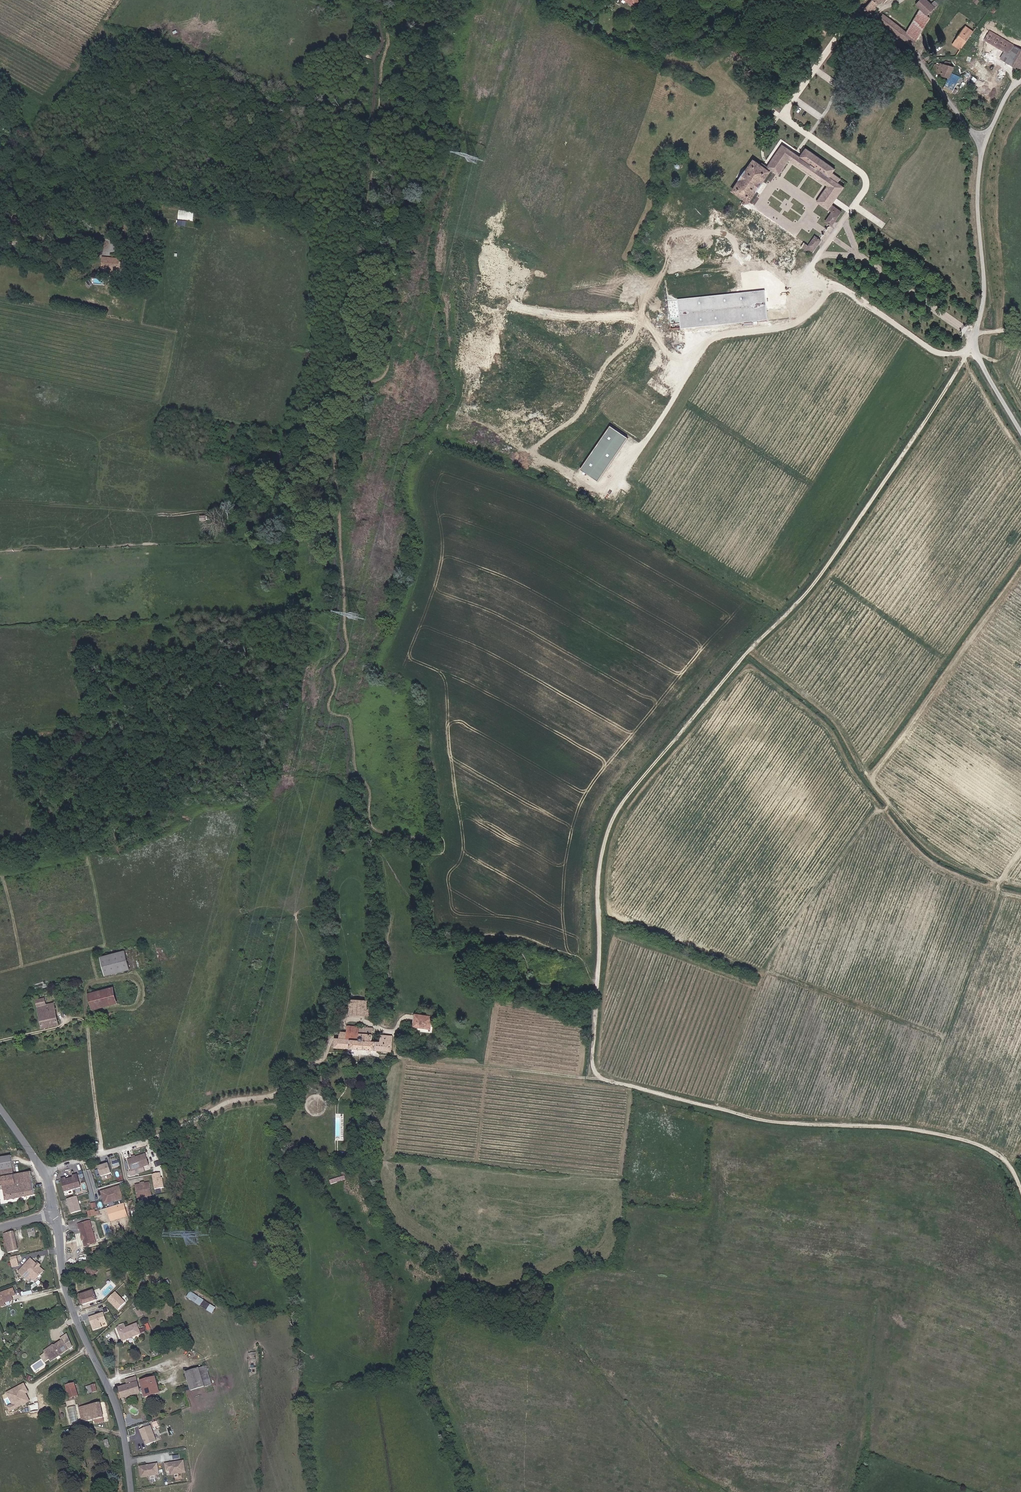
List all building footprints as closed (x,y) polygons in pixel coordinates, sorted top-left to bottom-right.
[(864,8),(872,17),(882,6),(880,4),(884,0),(872,0),(864,8)] [(929,15),(941,3),(938,0),(937,0),(935,3),(932,0),(920,0),(918,2),(925,10),(929,15)] [(908,29),(917,36),(932,17),(929,15),(925,10),(908,29)] [(917,36),(908,29),(888,11),(879,21),(913,45),(918,37),(917,36)] [(953,46),(960,51),(975,29),(968,24),(953,46)] [(994,27),(987,38),(1006,50),(1000,58),(1020,73),(1020,45),(994,27)] [(963,78),(952,73),(955,66),(950,64),(951,62),(948,60),(947,62),(941,60),(936,70),(939,71),(938,74),(947,78),(943,87),(953,92),(958,81),(961,82),(963,78)] [(963,78),(974,85),(978,79),(967,72),(963,78)] [(716,250),(723,254),(734,238),(757,254),(789,274),(792,269),(797,262),(805,249),(808,246),(751,206),(758,195),(760,197),(767,185),(765,183),(772,173),(780,178),(790,164),(828,187),(817,203),(834,214),(828,224),(834,228),(844,213),(835,207),(847,189),(841,185),(843,181),(833,175),(837,170),(808,150),(803,159),(783,146),(769,167),(763,163),(761,166),(757,163),(751,173),(749,172),(741,184),(743,185),(738,193),(749,200),(723,239),(722,241),(716,250)] [(683,170),(686,168),(686,165),(684,162),(681,162),(678,164),(678,167),(680,170),(683,170)] [(187,220),(194,221),(195,211),(179,209),(178,225),(187,226),(187,220)] [(811,248),(818,252),(825,242),(818,238),(811,248)] [(816,256),(818,252),(811,248),(808,246),(805,249),(816,256)] [(933,269),(937,264),(925,253),(920,258),(933,269)] [(746,271),(777,292),(789,274),(757,254),(746,271)] [(103,268),(122,271),(123,264),(116,263),(117,259),(105,257),(103,268)] [(792,269),(797,272),(802,265),(797,262),(792,269)] [(771,301),(777,292),(746,271),(740,281),(749,287),(747,289),(758,296),(759,294),(771,301)] [(718,294),(723,288),(707,277),(702,284),(718,294)] [(662,394),(666,388),(652,378),(648,383),(662,394)] [(609,426),(582,471),(600,482),(627,437),(609,426)] [(117,966),(150,957),(143,932),(110,942),(117,966)] [(100,987),(105,1005),(134,997),(129,979),(100,987)] [(46,1027),(61,1023),(57,1000),(51,1001),(50,996),(40,998),(46,1027)] [(352,1012),(367,1013),(368,999),(353,998),(352,1012)] [(367,1013),(374,1013),(375,1000),(368,999),(367,1013)] [(416,1023),(430,1024),(431,1012),(417,1011),(416,1023)] [(384,1041),(375,1041),(376,1025),(350,1023),(349,1030),(349,1036),(343,1035),(338,1035),(337,1044),(382,1047),(382,1051),(390,1052),(390,1048),(393,1048),(394,1042),(384,1041)] [(384,1041),(394,1042),(394,1034),(384,1034),(384,1041)] [(19,1195),(10,1156),(0,1158),(0,1180),(4,1179),(4,1181),(7,1197),(19,1195)] [(19,1195),(36,1192),(32,1170),(14,1173),(13,1166),(14,1165),(12,1156),(10,1156),(19,1195)] [(153,1171),(151,1160),(140,1162),(141,1163),(139,1164),(138,1163),(133,1164),(135,1175),(153,1171)] [(114,1166),(101,1169),(103,1179),(116,1176),(114,1166)] [(83,1187),(80,1175),(76,1176),(76,1177),(69,1179),(68,1177),(64,1178),(67,1191),(83,1187)] [(331,1184),(343,1180),(342,1176),(330,1180),(331,1184)] [(143,1186),(139,1187),(141,1200),(155,1197),(153,1184),(149,1185),(150,1186),(148,1186),(145,1187),(143,1187),(143,1186)] [(121,1190),(102,1194),(103,1198),(105,1198),(105,1199),(104,1200),(105,1206),(123,1202),(121,1190)] [(81,1211),(78,1196),(68,1198),(71,1213),(81,1211)] [(8,1246),(17,1244),(13,1225),(3,1228),(8,1246)] [(77,1254),(85,1253),(81,1228),(70,1230),(71,1235),(73,1234),(75,1242),(76,1246),(77,1254)] [(44,1271),(40,1266),(38,1264),(31,1255),(17,1267),(25,1277),(31,1271),(36,1277),(44,1271)] [(33,1280),(36,1277),(31,1271),(25,1277),(26,1278),(30,1275),(33,1280)] [(5,1295),(7,1295),(11,1293),(9,1287),(0,1290),(0,1301),(6,1299),(5,1295)] [(82,1305),(95,1300),(91,1290),(78,1296),(82,1305)] [(119,1310),(127,1302),(116,1291),(108,1299),(119,1310)] [(191,1291),(187,1297),(213,1313),(216,1307),(191,1291)] [(104,1312),(89,1317),(93,1330),(108,1325),(104,1312)] [(126,1341),(140,1337),(137,1327),(123,1332),(123,1330),(117,1332),(120,1342),(126,1340),(126,1341)] [(49,1348),(45,1350),(52,1361),(73,1347),(69,1334),(62,1339),(63,1341),(56,1345),(54,1345),(53,1346),(52,1347),(50,1349),(49,1348)] [(191,1387),(212,1382),(207,1364),(185,1370),(191,1387)] [(151,1390),(158,1388),(155,1376),(140,1381),(144,1391),(150,1389),(151,1390)] [(122,1398),(140,1392),(135,1377),(125,1380),(126,1385),(119,1387),(122,1398)] [(12,1404),(7,1406),(10,1411),(31,1401),(27,1393),(30,1392),(25,1383),(6,1392),(12,1404)] [(69,1393),(76,1391),(74,1384),(62,1386),(65,1400),(70,1399),(69,1397),(70,1397),(69,1393)] [(147,1392),(148,1396),(160,1392),(158,1388),(151,1390),(147,1392)] [(101,1417),(102,1417),(98,1403),(76,1408),(79,1422),(93,1419),(101,1417)] [(60,1426),(72,1423),(67,1407),(56,1410),(60,1426)] [(156,1441),(151,1425),(139,1429),(145,1445),(156,1441)] [(184,1460),(164,1464),(166,1476),(186,1472),(184,1460)] [(157,1463),(138,1466),(140,1477),(159,1474),(157,1463)]
